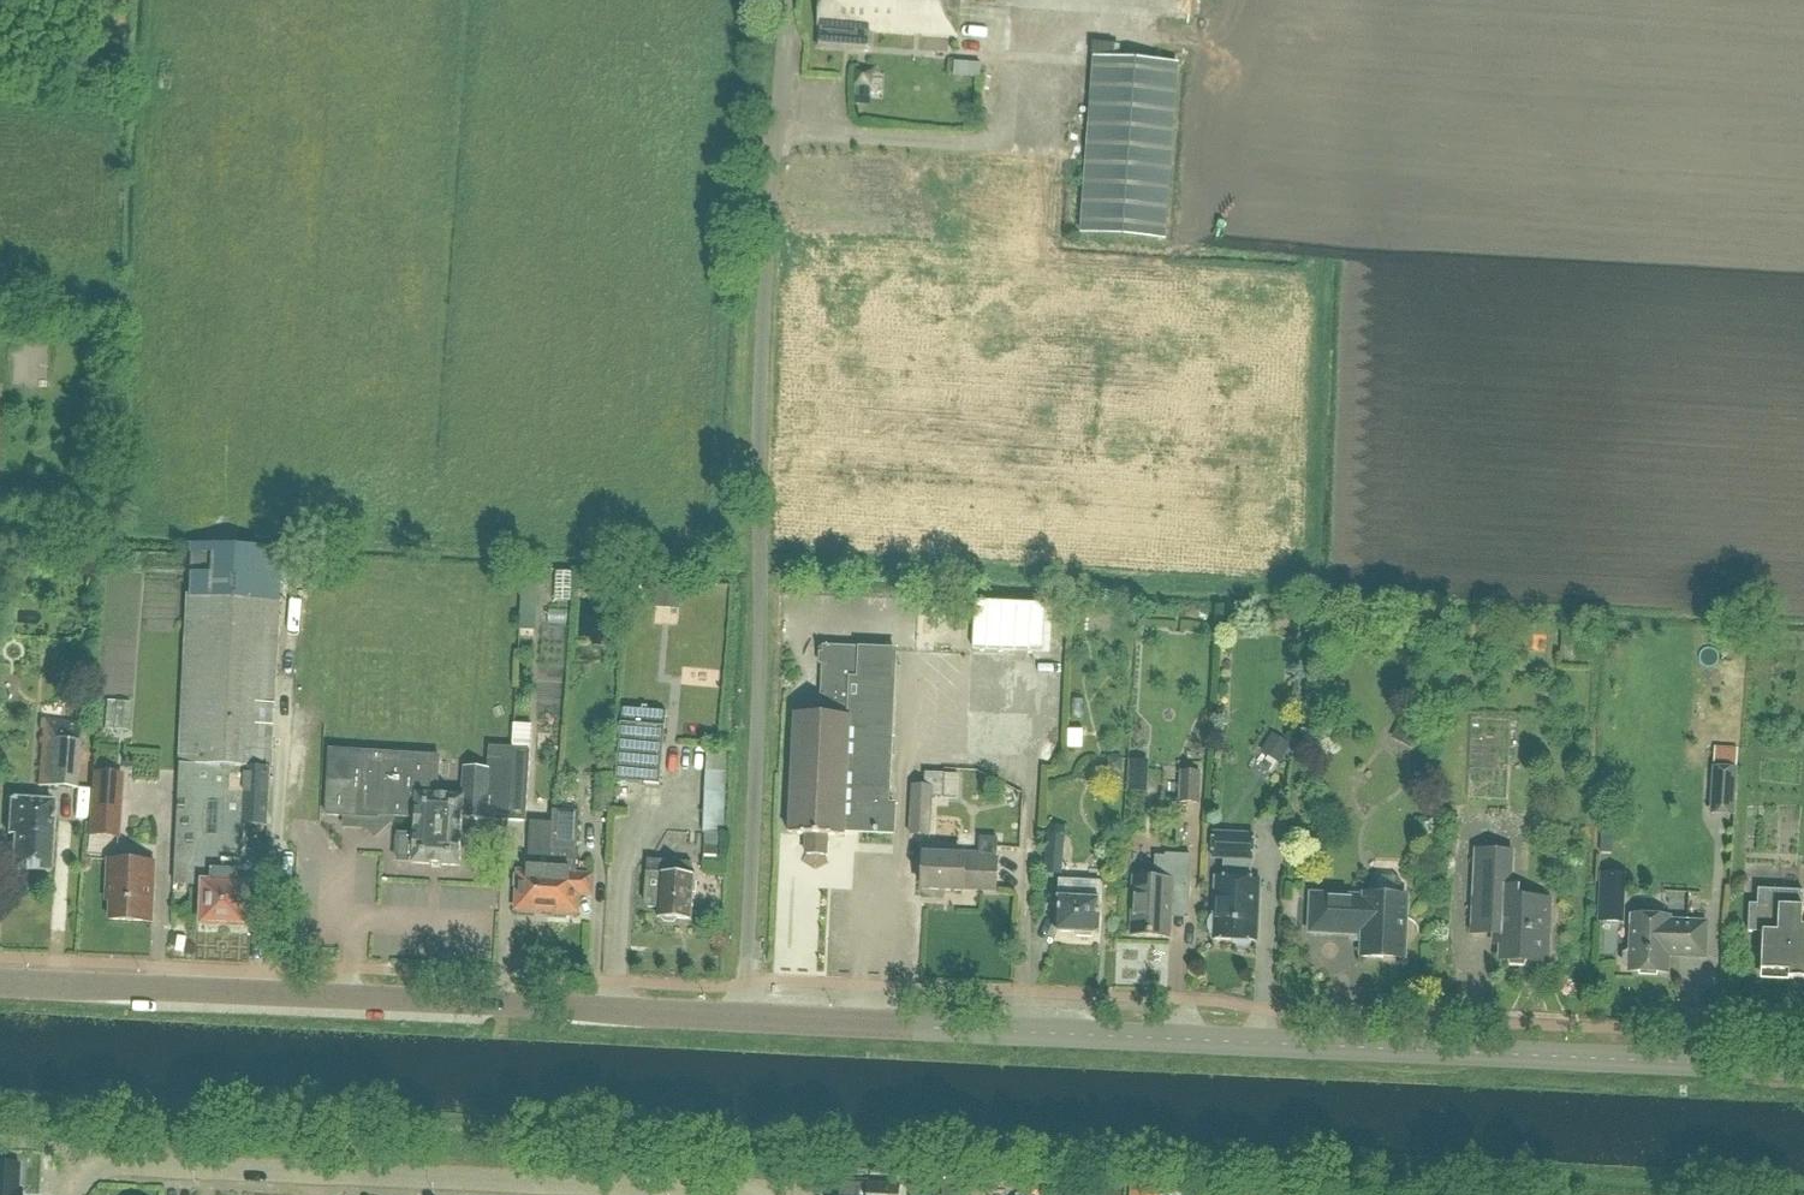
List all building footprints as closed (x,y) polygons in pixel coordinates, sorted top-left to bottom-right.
[(897,0),(820,0),(819,27),(822,27),(821,44),(860,47),(861,30),(957,37),(958,4),(897,0)] [(1094,60),(1082,234),(1165,240),(1178,66),(1094,60)] [(191,554),(181,765),(175,883),(205,884),(205,885),(203,885),(203,887),(205,887),(203,924),(201,924),(200,925),(207,926),(209,930),(219,930),(221,926),(227,927),(230,931),(239,931),(242,928),(249,928),(249,926),(247,926),(247,924),(260,924),(261,905),(248,904),(249,889),(251,889),(251,887),(242,887),(245,827),(268,828),(278,559),(191,554)] [(656,587),(655,608),(680,610),(681,588),(656,587)] [(1047,606),(977,602),(975,648),(1045,651),(1047,606)] [(825,649),(822,716),(795,715),(789,836),(807,837),(806,856),(816,857),(826,857),(827,838),(845,839),(847,808),(861,808),(860,834),(894,835),(896,806),(889,806),(897,652),(825,649)] [(122,669),(144,673),(146,658),(125,655),(122,669)] [(518,743),(537,743),(537,723),(518,723),(518,743)] [(661,786),(666,728),(622,724),(617,782),(661,786)] [(41,726),(37,786),(75,788),(78,740),(76,740),(77,728),(41,726)] [(511,751),(507,822),(525,823),(529,752),(511,751)] [(330,752),(326,817),(347,818),(347,828),(369,830),(373,834),(376,838),(395,822),(395,819),(415,820),(414,838),(400,837),(398,863),(413,864),(413,865),(460,868),(463,820),(486,822),(489,770),(465,769),(463,798),(437,797),(440,758),(330,752)] [(707,752),(703,833),(723,834),(727,753),(707,752)] [(1712,767),(1710,815),(1735,816),(1737,769),(1712,767)] [(947,801),(967,801),(968,770),(948,770),(947,801)] [(1181,772),(1179,804),(1200,805),(1202,773),(1181,772)] [(92,774),(89,836),(118,838),(121,775),(92,774)] [(930,837),(932,799),(944,800),(945,775),(925,774),(924,788),(913,788),(911,836),(930,837)] [(596,777),(594,813),(610,814),(612,778),(596,777)] [(49,873),(53,803),(11,801),(9,836),(14,836),(12,871),(49,873)] [(551,825),(546,913),(559,914),(558,917),(573,917),(573,915),(577,915),(578,896),(591,896),(592,877),(576,877),(579,813),(552,812),(551,825)] [(546,913),(551,825),(530,824),(527,874),(518,874),(517,878),(515,878),(514,888),(517,888),(516,912),(520,912),(519,915),(534,915),(534,913),(546,913)] [(1047,827),(1046,853),(1044,875),(1063,876),(1066,828),(1047,827)] [(1215,834),(1213,858),(1226,859),(1226,878),(1217,878),(1215,918),(1212,918),(1210,923),(1210,928),(1212,934),(1215,934),(1214,940),(1235,941),(1235,944),(1240,946),(1246,947),(1251,945),(1251,942),(1257,942),(1260,880),(1250,879),(1251,860),(1254,860),(1255,836),(1215,834)] [(963,859),(924,857),(922,891),(963,893),(963,890),(995,892),(998,839),(980,838),(979,855),(963,854),(963,859)] [(1513,853),(1477,852),(1474,931),(1495,932),(1502,936),(1501,960),(1509,961),(1510,967),(1525,967),(1527,962),(1549,963),(1552,901),(1519,900),(1520,890),(1511,889),(1513,853)] [(1135,879),(1132,936),(1171,938),(1173,894),(1190,895),(1192,856),(1167,855),(1167,858),(1157,857),(1156,880),(1135,879)] [(107,902),(112,902),(111,921),(153,923),(156,863),(109,861),(107,902)] [(648,908),(659,909),(658,919),(662,920),(665,924),(674,924),(678,921),(691,922),(693,895),(696,895),(698,879),(691,878),(692,864),(648,861),(645,904),(648,908)] [(1099,918),(1101,883),(1059,880),(1056,933),(1077,934),(1077,938),(1092,939),(1092,935),(1097,936),(1098,918),(1099,918)] [(1749,933),(1764,933),(1762,971),(1789,973),(1789,979),(1803,980),(1803,927),(1803,904),(1803,892),(1759,890),(1758,906),(1751,905),(1749,933)] [(1363,936),(1362,959),(1404,961),(1407,898),(1365,896),(1365,899),(1312,896),(1310,933),(1363,936)] [(1625,965),(1629,968),(1629,972),(1668,974),(1669,957),(1706,959),(1707,923),(1670,922),(1671,919),(1632,917),(1630,953),(1625,955),(1625,965)] [(17,1192),(20,1192),(20,1191),(18,1190),(19,1166),(0,1165),(0,1194),(17,1194),(17,1192)] [(1160,1184),(1134,1186),(1134,1194),(1161,1194),(1160,1184)] [(869,1185),(869,1194),(899,1194),(900,1186),(869,1185)] [(1083,1194),(1122,1194),(1122,1187),(1083,1185),(1083,1194)]
